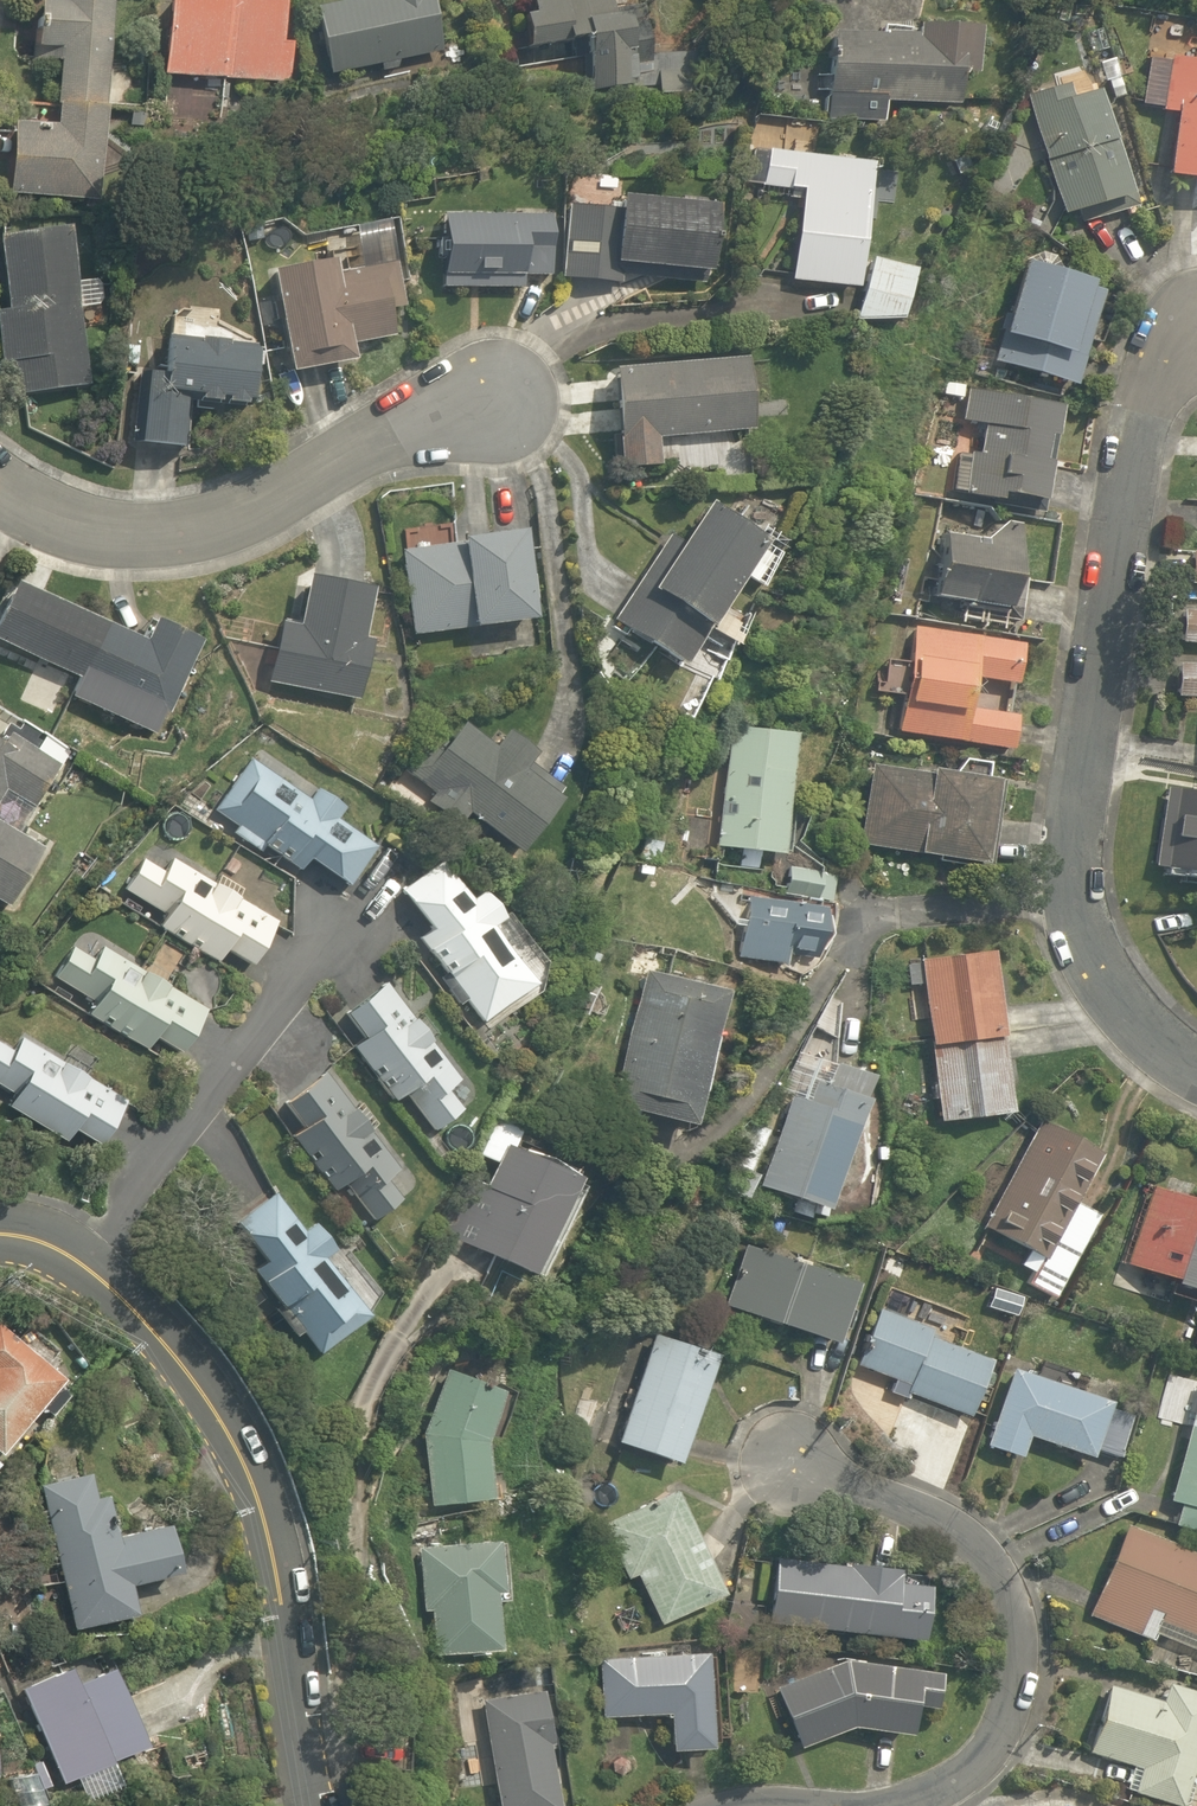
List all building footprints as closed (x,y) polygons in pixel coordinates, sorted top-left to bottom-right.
[(21,40),(47,41),(44,116),(0,114),(0,193),(86,197),(95,0),(23,0),(21,40)] [(143,71),(275,80),(279,30),(262,29),(264,0),(148,0),(143,71)] [(308,2),(327,85),(434,61),(420,0),(319,0),(308,2)] [(520,55),(563,44),(575,93),(624,81),(604,0),(507,0),(520,55)] [(903,28),(816,23),(811,120),(882,124),(884,103),(947,106),(949,73),(963,74),(966,20),(903,17),(903,28)] [(1162,48),(1150,107),(1164,110),(1153,166),(1196,175),(1196,55),(1162,48)] [(1096,75),(1027,89),(1053,211),(1121,196),(1096,75)] [(860,156),(749,144),(743,199),(762,201),(764,185),(792,188),(782,282),(850,289),(847,319),(905,325),(911,266),(848,260),(860,156)] [(706,194),(602,186),(601,201),(566,198),(559,279),(621,284),(623,260),(700,266),(706,194)] [(547,214),(432,210),(429,288),(517,291),(518,270),(545,271),(547,214)] [(0,226),(0,333),(8,389),(73,380),(50,219),(0,226)] [(324,252),(250,262),(264,365),(342,354),(341,340),(384,334),(379,301),(395,299),(389,258),(326,267),(324,252)] [(1080,267),(1017,254),(987,356),(1063,378),(1088,291),(1074,287),(1080,267)] [(227,323),(179,315),(177,333),(148,328),(131,438),(169,444),(176,393),(235,402),(245,339),(225,336),(227,323)] [(732,350),(600,361),(608,460),(654,456),(653,434),(739,427),(732,350)] [(1035,499),(1053,400),(968,383),(949,491),(983,497),(985,489),(1035,499)] [(772,554),(689,499),(610,621),(673,662),(732,572),(752,585),(772,554)] [(1015,523),(934,516),(926,600),(1008,608),(1015,523)] [(507,527),(392,545),(406,630),(521,612),(507,527)] [(1183,548),(1182,582),(1196,582),(1196,548),(1183,548)] [(354,581),(289,574),(283,618),(260,615),(255,655),(265,656),(261,684),(348,695),(356,632),(348,631),(354,581)] [(25,593),(0,640),(0,650),(164,722),(199,649),(164,632),(154,654),(25,593)] [(1196,637),(1196,609),(1176,609),(1175,637),(1196,637)] [(964,699),(967,676),(1013,681),(1019,634),(909,621),(896,732),(1005,745),(1010,705),(964,699)] [(1170,654),(1169,690),(1196,691),(1196,656),(1170,654)] [(446,712),(399,767),(426,791),(421,798),(445,819),(455,808),(500,847),(556,782),(527,756),(517,768),(506,759),(518,746),(494,726),(480,742),(446,712)] [(721,724),(709,846),(771,852),(783,730),(721,724)] [(11,796),(41,813),(66,769),(20,743),(12,757),(0,750),(0,816),(11,796)] [(1006,776),(867,752),(852,841),(991,864),(1006,776)] [(256,763),(221,818),(239,829),(233,839),(264,858),(268,852),(310,879),(318,866),(360,892),(391,843),(368,829),(364,836),(335,819),(343,806),(316,789),(311,797),(256,763)] [(1164,764),(1144,862),(1196,873),(1196,770),(1164,764)] [(13,913),(46,856),(0,830),(0,905),(13,913)] [(460,893),(436,857),(387,890),(416,933),(408,938),(435,977),(440,974),(471,1019),(524,983),(480,918),(491,910),(473,884),(460,893)] [(288,926),(173,860),(163,879),(140,866),(123,896),(166,920),(158,933),(228,973),(235,962),(260,976),(288,926)] [(807,903),(743,898),(736,978),(780,982),(784,939),(778,939),(779,924),(805,926),(807,903)] [(211,1013),(103,949),(98,958),(76,945),(54,982),(98,1008),(89,1022),(155,1062),(164,1047),(184,1058),(211,1013)] [(921,1042),(995,1038),(990,946),(916,950),(921,1042)] [(708,987),(643,972),(605,1140),(623,1144),(630,1109),(678,1120),(708,987)] [(458,1077),(382,978),(324,1022),(388,1106),(398,1098),(425,1133),(462,1105),(447,1085),(458,1077)] [(995,1038),(921,1042),(925,1114),(999,1110),(995,1038)] [(25,1041),(16,1056),(0,1046),(0,1090),(21,1103),(14,1115),(74,1152),(82,1138),(106,1153),(134,1109),(25,1041)] [(861,1076),(810,1058),(797,1096),(779,1090),(746,1185),(814,1209),(861,1076)] [(388,1169),(317,1074),(284,1099),(291,1109),(279,1117),(332,1188),(337,1185),(368,1226),(395,1207),(374,1179),(388,1169)] [(504,1145),(512,1126),(487,1116),(473,1155),(481,1158),(448,1241),(516,1268),(556,1165),(504,1145)] [(1102,1152),(1032,1116),(976,1224),(1029,1252),(1014,1282),(1050,1300),(1097,1207),(1078,1197),(1102,1152)] [(1117,1265),(1193,1287),(1196,1275),(1196,1203),(1139,1186),(1117,1265)] [(256,1270),(247,1276),(284,1334),(292,1329),(306,1351),(355,1320),(315,1257),(328,1248),(314,1224),(302,1232),(279,1196),(229,1228),(256,1270)] [(845,1281),(742,1243),(720,1303),(823,1340),(845,1281)] [(706,1306),(661,1291),(610,1439),(669,1459),(707,1346),(694,1341),(706,1306)] [(864,1298),(844,1359),(899,1380),(895,1389),(962,1414),(983,1358),(953,1346),(962,1321),(901,1298),(896,1310),(864,1298)] [(1189,1340),(1196,1344),(1196,1319),(1189,1340)] [(0,1327),(0,1455),(5,1459),(66,1377),(0,1327)] [(1114,1413),(1118,1404),(1004,1361),(976,1440),(1015,1453),(1021,1435),(1083,1456),(1085,1449),(1110,1458),(1124,1417),(1114,1413)] [(494,1390),(442,1368),(415,1428),(432,1516),(485,1506),(473,1441),(494,1390)] [(1195,1381),(1157,1520),(1196,1531),(1196,1382),(1195,1381)] [(82,1474),(30,1484),(58,1628),(121,1616),(114,1582),(164,1572),(155,1525),(94,1537),(82,1474)] [(665,1486),(592,1521),(618,1575),(628,1571),(650,1616),(712,1586),(665,1486)] [(846,1533),(771,1525),(761,1620),(910,1636),(916,1580),(885,1576),(886,1562),(844,1557),(846,1533)] [(1151,1638),(1154,1631),(1196,1648),(1196,1558),(1117,1527),(1084,1612),(1151,1638)] [(480,1534),(410,1537),(413,1617),(425,1616),(426,1651),(486,1648),(484,1602),(504,1602),(502,1553),(481,1553),(480,1534)] [(692,1651),(595,1656),(598,1718),(658,1715),(660,1748),(697,1746),(692,1651)] [(924,1665),(834,1652),(760,1687),(797,1749),(834,1727),(896,1736),(902,1694),(920,1697),(924,1665)] [(58,1664),(11,1680),(46,1781),(133,1750),(104,1665),(63,1679),(58,1664)] [(1196,1733),(1196,1688),(1158,1678),(1154,1695),(1106,1682),(1098,1680),(1076,1751),(1126,1765),(1120,1785),(1177,1802),(1196,1733)] [(471,1696),(485,1805),(544,1805),(530,1689),(471,1696)] [(1134,1797),(1132,1805),(1169,1805),(1134,1797)]
